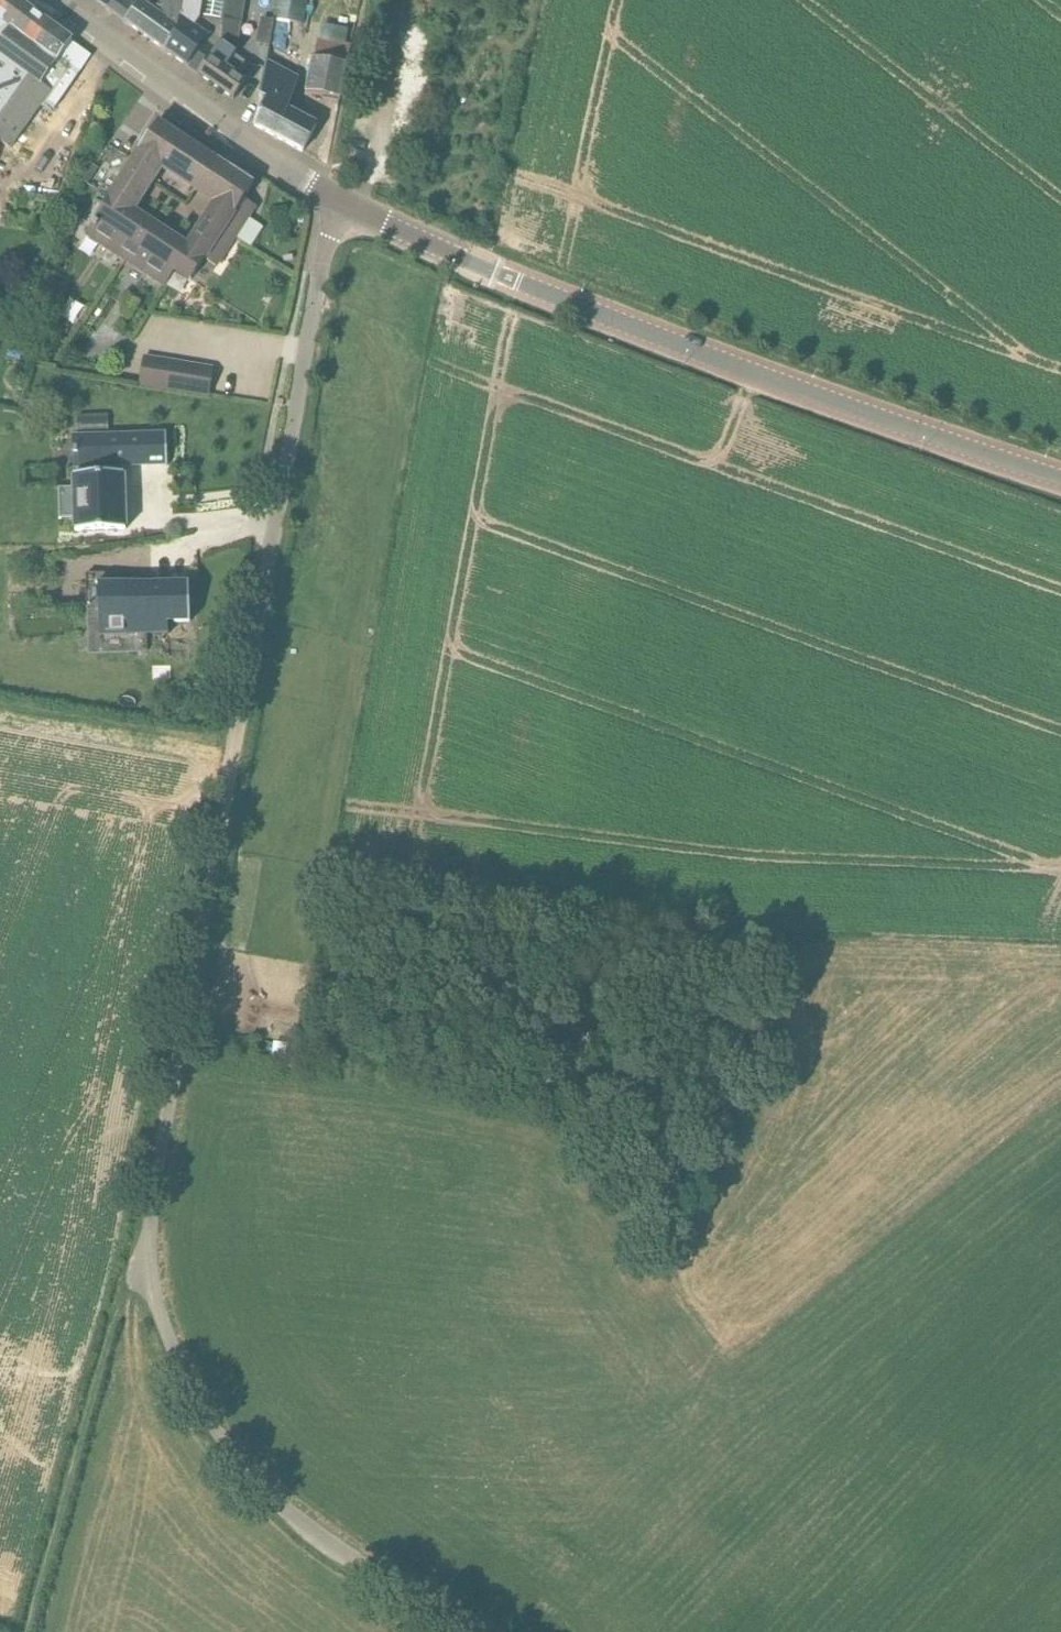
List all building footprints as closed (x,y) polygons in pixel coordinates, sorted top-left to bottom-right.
[(7,31),(55,65),(72,42),(72,41),(15,0),(0,0),(0,40),(7,31)] [(106,9),(112,0),(94,0),(106,9)] [(178,32),(180,18),(183,0),(159,0),(157,17),(139,4),(126,23),(165,51),(174,38),(178,32)] [(180,18),(185,21),(194,28),(198,23),(199,16),(202,2),(202,0),(183,0),(180,18)] [(224,21),(223,28),(221,43),(220,44),(235,54),(242,23),(246,0),(227,0),(226,7),(224,21)] [(307,0),(276,0),(272,18),(291,22),(302,24),(307,0)] [(185,21),(180,18),(178,32),(174,38),(165,51),(187,67),(188,66),(199,74),(212,55),(219,46),(220,44),(221,43),(223,28),(224,21),(199,16),(198,23),(194,28),(185,21)] [(0,40),(0,54),(50,91),(42,101),(53,109),(91,56),(72,42),(55,65),(7,31),(0,40)] [(315,60),(347,66),(351,46),(319,40),(315,60)] [(212,55),(199,74),(198,75),(234,100),(245,83),(238,78),(248,64),(235,54),(220,44),(219,46),(212,55)] [(0,54),(0,142),(9,147),(42,101),(50,91),(0,54)] [(347,66),(315,60),(313,59),(306,92),(340,99),(347,66)] [(287,110),(298,79),(299,77),(294,75),(267,61),(261,92),(267,98),(254,126),(303,152),(317,125),(287,110)] [(131,214),(160,169),(154,165),(173,135),(156,124),(108,200),(131,214)] [(154,165),(160,169),(197,192),(216,162),(173,135),(154,165)] [(255,207),(244,200),(254,185),(217,161),(197,193),(215,205),(205,220),(234,239),(255,207)] [(96,173),(85,166),(80,186),(87,189),(96,173)] [(127,260),(149,226),(131,214),(108,200),(86,233),(127,260)] [(55,235),(68,238),(72,218),(59,216),(55,235)] [(216,267),(234,239),(205,220),(186,250),(173,269),(175,270),(191,280),(205,259),(216,267)] [(149,226),(127,260),(166,285),(175,270),(173,269),(186,250),(149,226)] [(144,356),(139,383),(154,386),(158,359),(144,356)] [(158,359),(154,386),(167,388),(172,361),(158,359)] [(172,361),(167,388),(181,390),(185,363),(172,361)] [(185,363),(181,390),(194,393),(199,365),(185,363)] [(199,365),(194,393),(209,395),(213,368),(199,365)] [(75,532),(126,530),(124,474),(120,474),(120,467),(168,465),(167,434),(75,436),(76,468),(77,468),(77,476),(73,476),(75,532)] [(96,586),(102,586),(103,636),(168,633),(168,623),(190,623),(189,583),(96,585),(96,586)]
